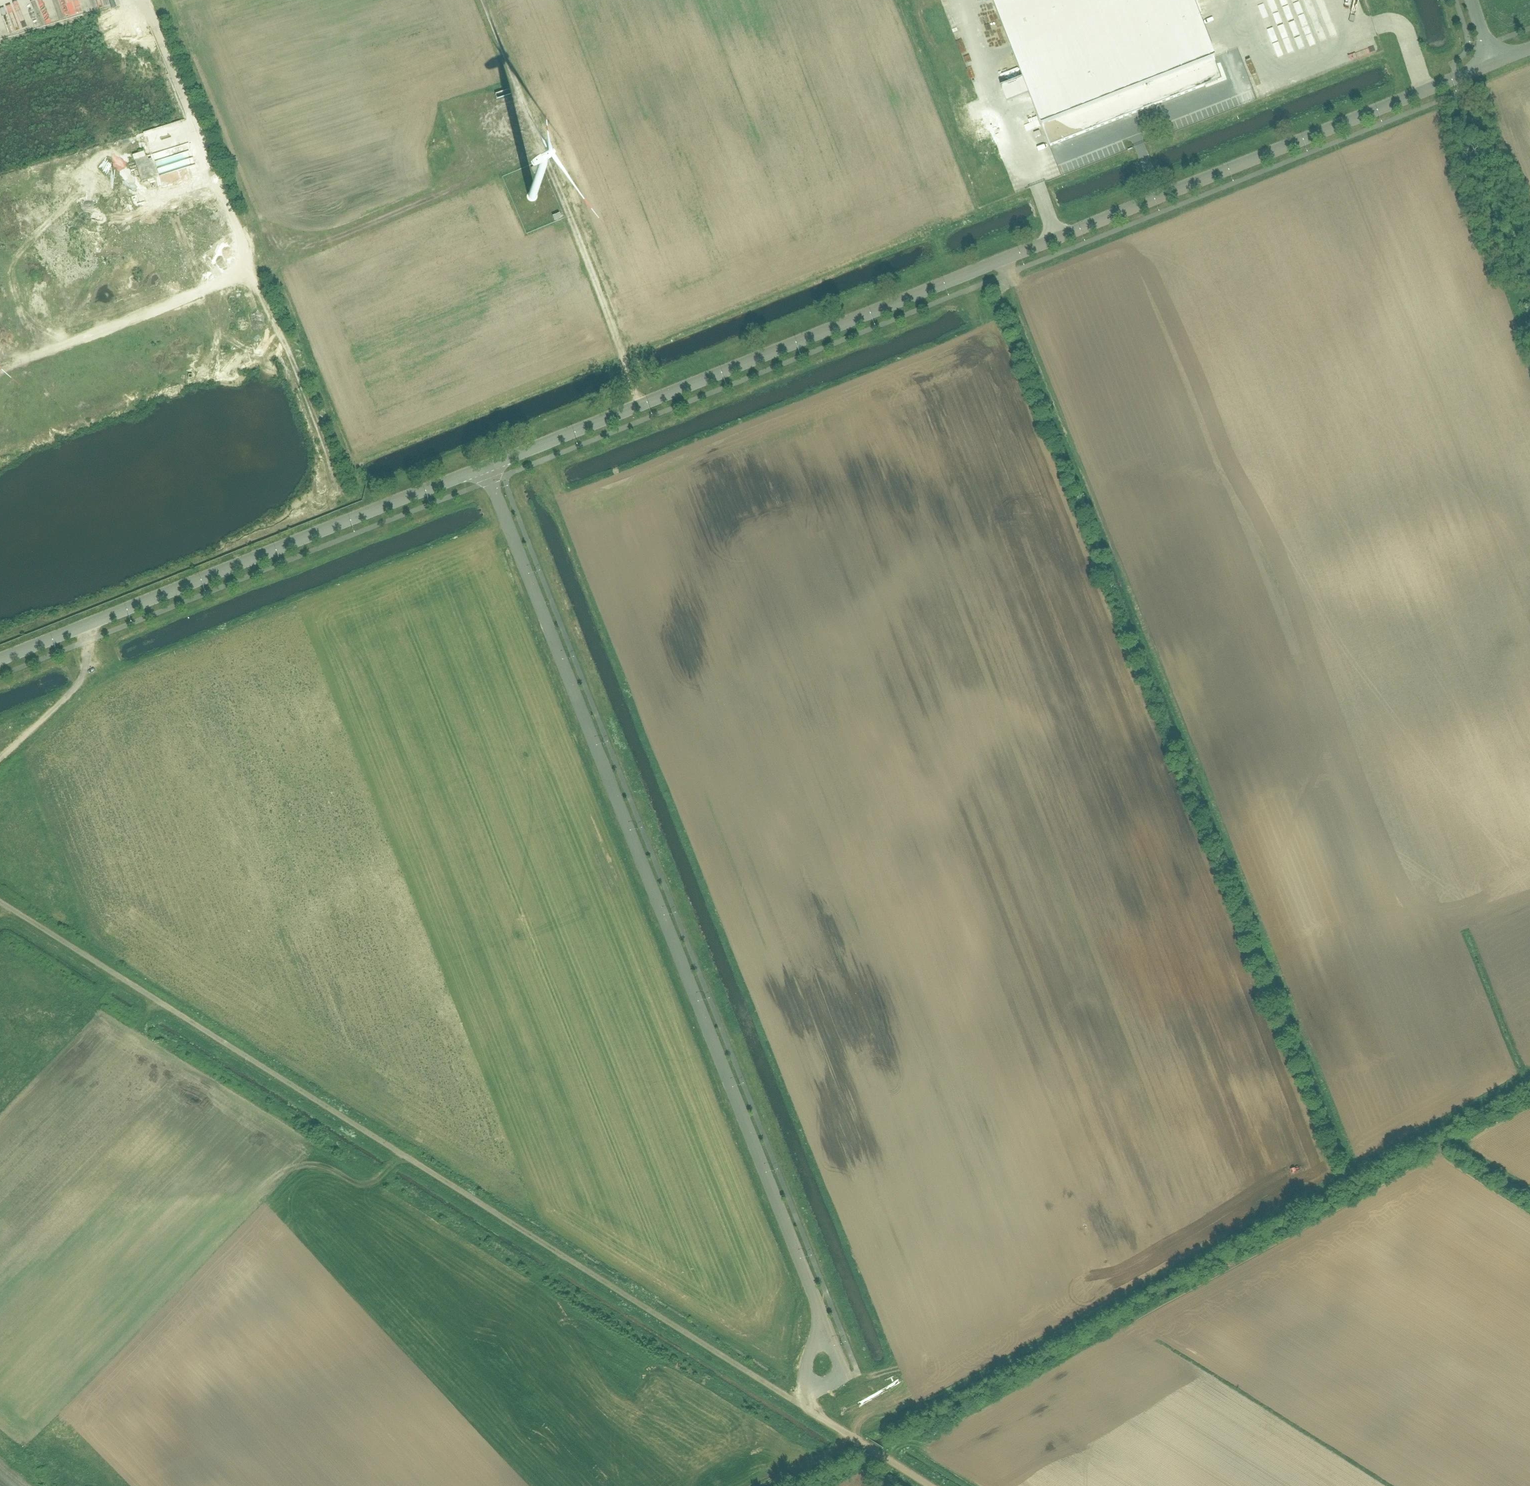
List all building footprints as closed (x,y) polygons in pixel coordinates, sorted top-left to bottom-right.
[(1045,125),(1216,58),(1193,0),(996,0),(1045,125)]
